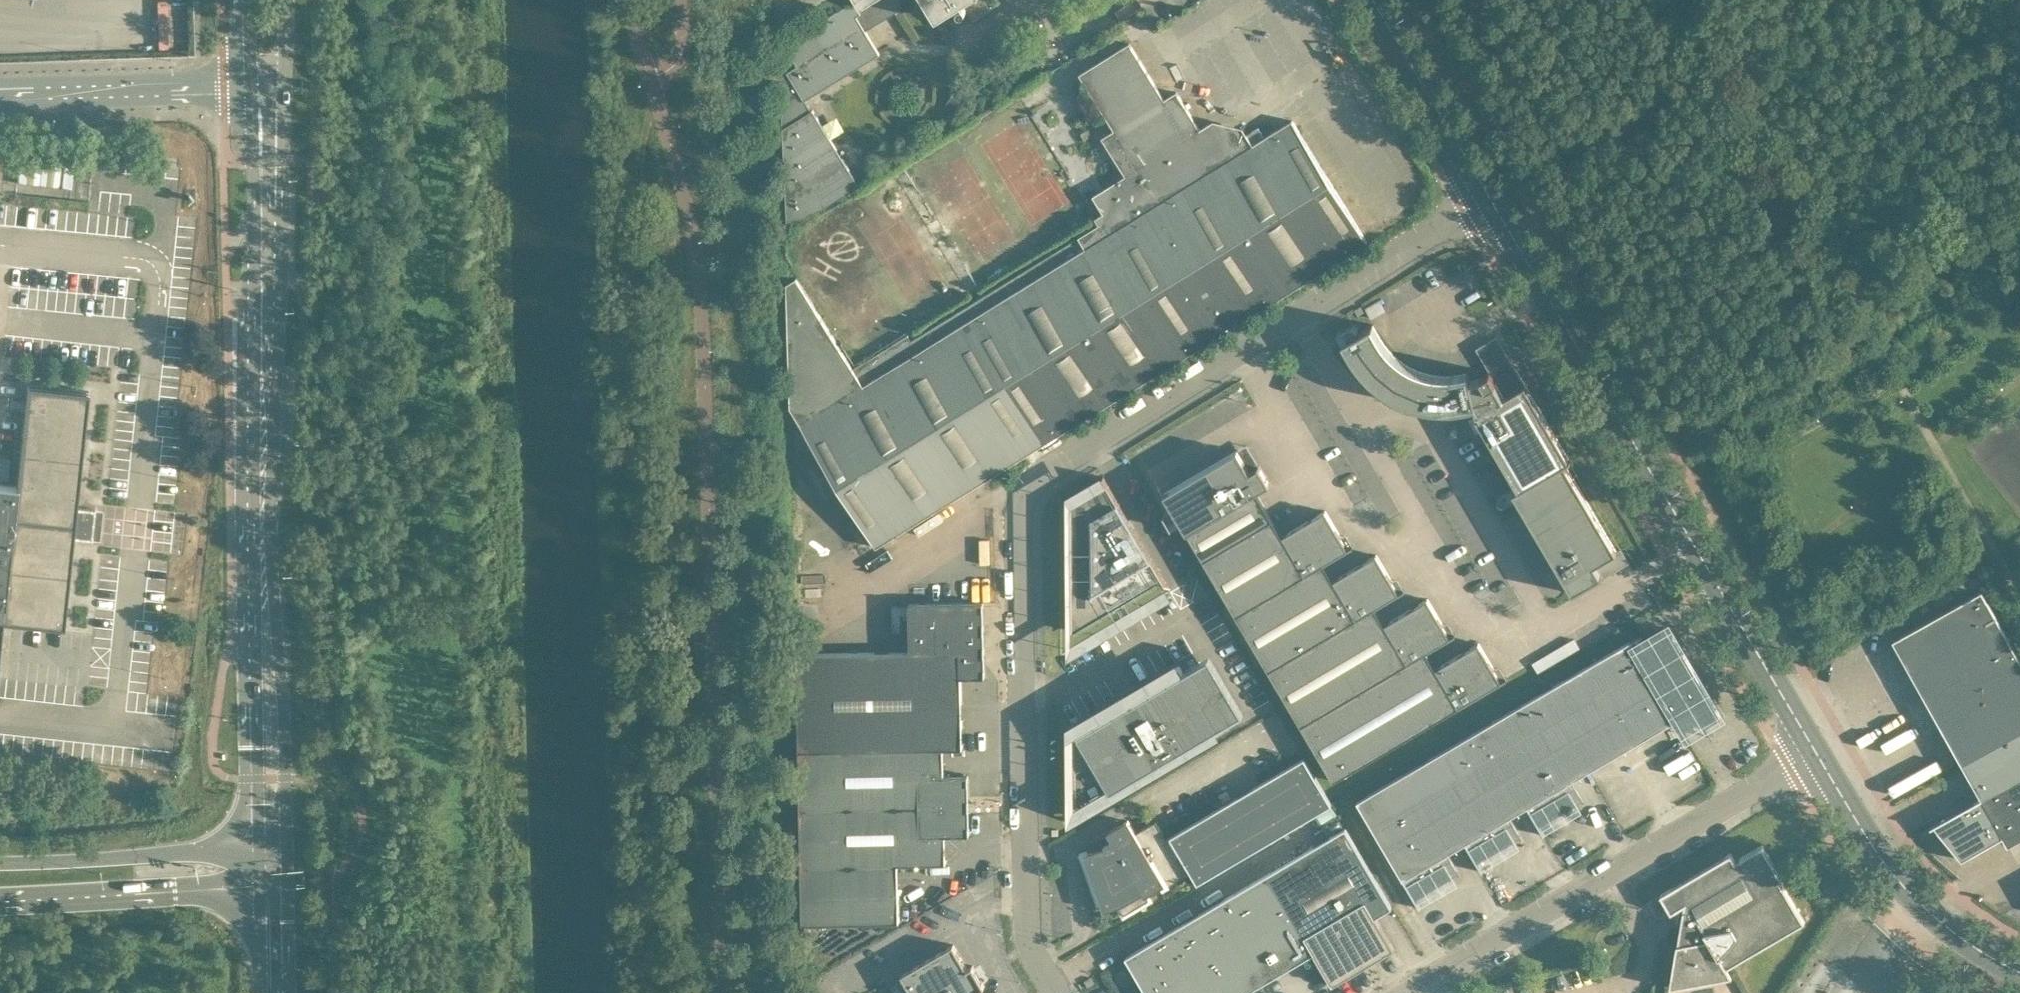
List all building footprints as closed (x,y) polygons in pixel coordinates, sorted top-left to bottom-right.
[(791,56),(777,64),(778,86),(781,88),(788,228),(788,229),(860,185),(813,109),(812,110),(805,100),(822,90),(880,54),(866,30),(899,10),(902,0),(855,0),(784,44),(791,56)] [(927,1),(938,18),(968,0),(926,0),(927,1)] [(797,277),(787,283),(791,407),(811,439),(877,547),(994,474),(1027,454),(1059,434),(1369,243),(1368,242),(1292,120),(1266,137),(1259,127),(1240,138),(1213,132),(1208,124),(1200,129),(1177,91),(1165,99),(1130,43),(1113,53),(1080,73),(1115,129),(1103,137),(1126,175),(1111,184),(1094,195),(1105,212),(1108,218),(1100,223),(912,340),(908,334),(853,368),(797,277)] [(90,141),(89,152),(103,153),(105,142),(90,141)] [(62,182),(63,152),(21,150),(20,180),(62,182)] [(1366,307),(1371,318),(1386,310),(1380,299),(1366,307)] [(1351,324),(1340,331),(1346,340),(1343,342),(1351,355),(1354,360),(1358,365),(1361,370),(1365,374),(1369,378),(1373,383),(1378,386),(1383,390),(1387,393),(1392,396),(1398,399),(1403,401),(1408,403),(1414,405),(1420,407),(1425,408),(1431,409),(1437,410),(1443,410),(1449,410),(1455,410),(1460,409),(1466,408),(1476,406),(1477,412),(1475,414),(1513,480),(1517,485),(1519,489),(1519,490),(1565,463),(1566,463),(1571,460),(1571,458),(1570,459),(1526,384),(1517,369),(1516,368),(1499,339),(1478,351),(1490,371),(1490,372),(1481,377),(1482,377),(1471,380),(1469,372),(1467,372),(1468,372),(1467,373),(1460,374),(1454,375),(1454,374),(1452,374),(1452,375),(1447,375),(1442,375),(1437,375),(1433,374),(1428,373),(1423,372),(1418,370),(1414,368),(1409,366),(1405,363),(1401,360),(1397,357),(1393,354),(1390,350),(1386,347),(1383,343),(1381,339),(1378,334),(1376,330),(1374,325),(1373,323),(1357,333),(1358,332),(1358,331),(1359,330),(1359,329),(1359,328),(1359,327),(1358,326),(1357,325),(1356,324),(1355,324),(1354,324),(1353,324),(1352,325),(1351,324)] [(4,618),(41,622),(50,623),(65,625),(74,537),(85,538),(93,539),(97,509),(88,508),(78,506),(90,390),(28,384),(18,485),(0,483),(0,654),(4,618)] [(1166,511),(1166,515),(1165,515),(1172,527),(1181,521),(1204,560),(1273,519),(1257,491),(1271,483),(1260,465),(1251,470),(1238,449),(1165,493),(1174,509),(1171,508),(1168,508),(1166,511)] [(1565,463),(1519,490),(1519,489),(1513,492),(1514,494),(1515,493),(1573,593),(1603,576),(1602,574),(1601,574),(1597,566),(1605,562),(1606,564),(1609,562),(1607,558),(1617,551),(1566,463),(1565,463)] [(1074,630),(1115,605),(1163,577),(1170,590),(1171,589),(1104,476),(1103,477),(1107,484),(1073,503),(1072,503),(1073,630),(1074,630)] [(1204,560),(1236,615),(1324,563),(1324,564),(1354,546),(1353,545),(1348,548),(1345,543),(1346,542),(1346,541),(1345,542),(1326,510),(1282,536),(1273,519),(1204,560)] [(796,616),(819,615),(817,523),(793,524),(796,616)] [(1396,586),(1377,554),(1334,580),(1324,564),(1324,563),(1236,615),(1269,670),(1375,607),(1375,608),(1405,590),(1404,589),(1399,592),(1396,587),(1397,586),(1397,585),(1396,586)] [(2011,642),(1982,590),(1893,640),(1962,762),(2019,730),(2019,658),(2011,642)] [(1269,670),(1301,725),(1426,652),(1456,634),(1456,633),(1450,636),(1447,631),(1449,630),(1448,629),(1447,630),(1428,598),(1385,624),(1375,608),(1375,607),(1269,670)] [(986,676),(984,602),(984,601),(910,603),(911,651),(911,677),(962,676),(986,676)] [(1705,726),(1707,725),(1721,716),(1670,628),(1654,638),(1657,642),(1647,648),(1656,663),(1652,666),(1654,671),(1658,668),(1671,689),(1662,694),(1677,719),(1695,708),(1705,726)] [(1544,691),(1590,770),(1677,719),(1662,694),(1671,689),(1658,668),(1654,671),(1652,666),(1656,663),(1647,648),(1640,635),(1544,691)] [(1533,663),(1539,673),(1581,649),(1575,639),(1533,663)] [(1426,652),(1301,725),(1334,781),(1502,682),(1498,675),(1500,674),(1499,674),(1498,674),(1479,643),(1436,668),(1426,652)] [(911,651),(797,654),(801,807),(969,804),(969,774),(945,775),(944,748),(963,747),(962,676),(911,677),(911,651)] [(1227,724),(1244,713),(1210,655),(1184,671),(1180,665),(1069,730),(1072,736),(1073,736),(1074,813),(1062,820),(1063,821),(1227,724)] [(1844,720),(1890,692),(1884,682),(1839,710),(1844,720)] [(1590,770),(1544,691),(1482,728),(1528,806),(1528,807),(1539,826),(1577,803),(1569,790),(1576,786),(1572,780),(1590,770)] [(1477,862),(1515,840),(1507,827),(1514,823),(1510,817),(1528,807),(1528,806),(1482,728),(1419,765),(1465,843),(1477,862)] [(2019,776),(2019,730),(1962,762),(1981,797),(1982,798),(2019,776)] [(1332,804),(1305,757),(1167,838),(1156,820),(1136,832),(1129,820),(1108,832),(1095,840),(1098,849),(1084,854),(1104,910),(1119,905),(1125,914),(1150,899),(1147,895),(1165,885),(1166,887),(1192,872),(1198,883),(1332,804)] [(1415,899),(1453,876),(1445,863),(1452,859),(1448,853),(1465,843),(1419,765),(1357,801),(1415,899)] [(1981,797),(1930,826),(1931,827),(1934,825),(1962,859),(2003,836),(2008,846),(2019,839),(2019,776),(1982,798),(1981,797)] [(969,804),(801,807),(803,923),(900,921),(899,863),(947,862),(946,834),(970,834),(969,804)] [(1346,828),(1269,873),(1306,935),(1316,951),(1314,953),(1333,984),(1395,948),(1388,936),(1376,916),(1392,907),(1392,906),(1346,828)] [(1731,852),(1661,894),(1671,912),(1675,910),(1677,914),(1676,916),(1680,924),(1682,923),(1673,977),(1670,990),(1730,979),(1723,967),(1729,966),(1788,931),(1805,921),(1781,880),(1783,878),(1763,844),(1736,860),(1731,852)] [(1127,956),(1146,989),(1140,992),(1245,992),(1316,951),(1269,873),(1127,956)] [(1844,893),(1842,891),(1839,885),(1830,890),(1835,899),(1844,893)] [(914,992),(983,992),(980,988),(986,985),(973,964),(968,967),(954,943),(902,973),(914,992)] [(1091,976),(1084,980),(1088,987),(1095,983),(1091,976)]
